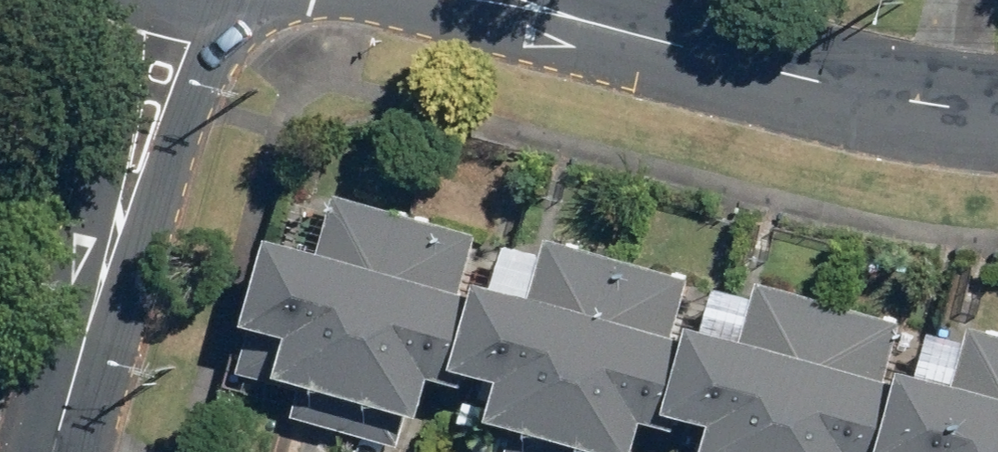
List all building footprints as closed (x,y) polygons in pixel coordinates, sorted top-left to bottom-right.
[(357,189),(340,242),(305,231),(283,303),(274,302),(260,368),(319,387),(312,413),(414,443),(429,401),(450,409),(464,371),(488,379),(512,292),(480,282),(494,232),(357,189)] [(553,286),(519,273),(495,358),(537,371),(523,414),(532,417),(523,451),(639,451),(640,448),(656,451),(665,451),(677,415),(701,422),(726,336),(695,326),(710,275),(568,237),(553,286)] [(764,329),(732,317),(708,402),(748,415),(736,451),(915,451),(937,379),(906,369),(921,318),(779,280),(764,329)] [(978,376),(944,363),(920,449),(932,451),(997,451),(997,328),(993,326),(978,376)]
